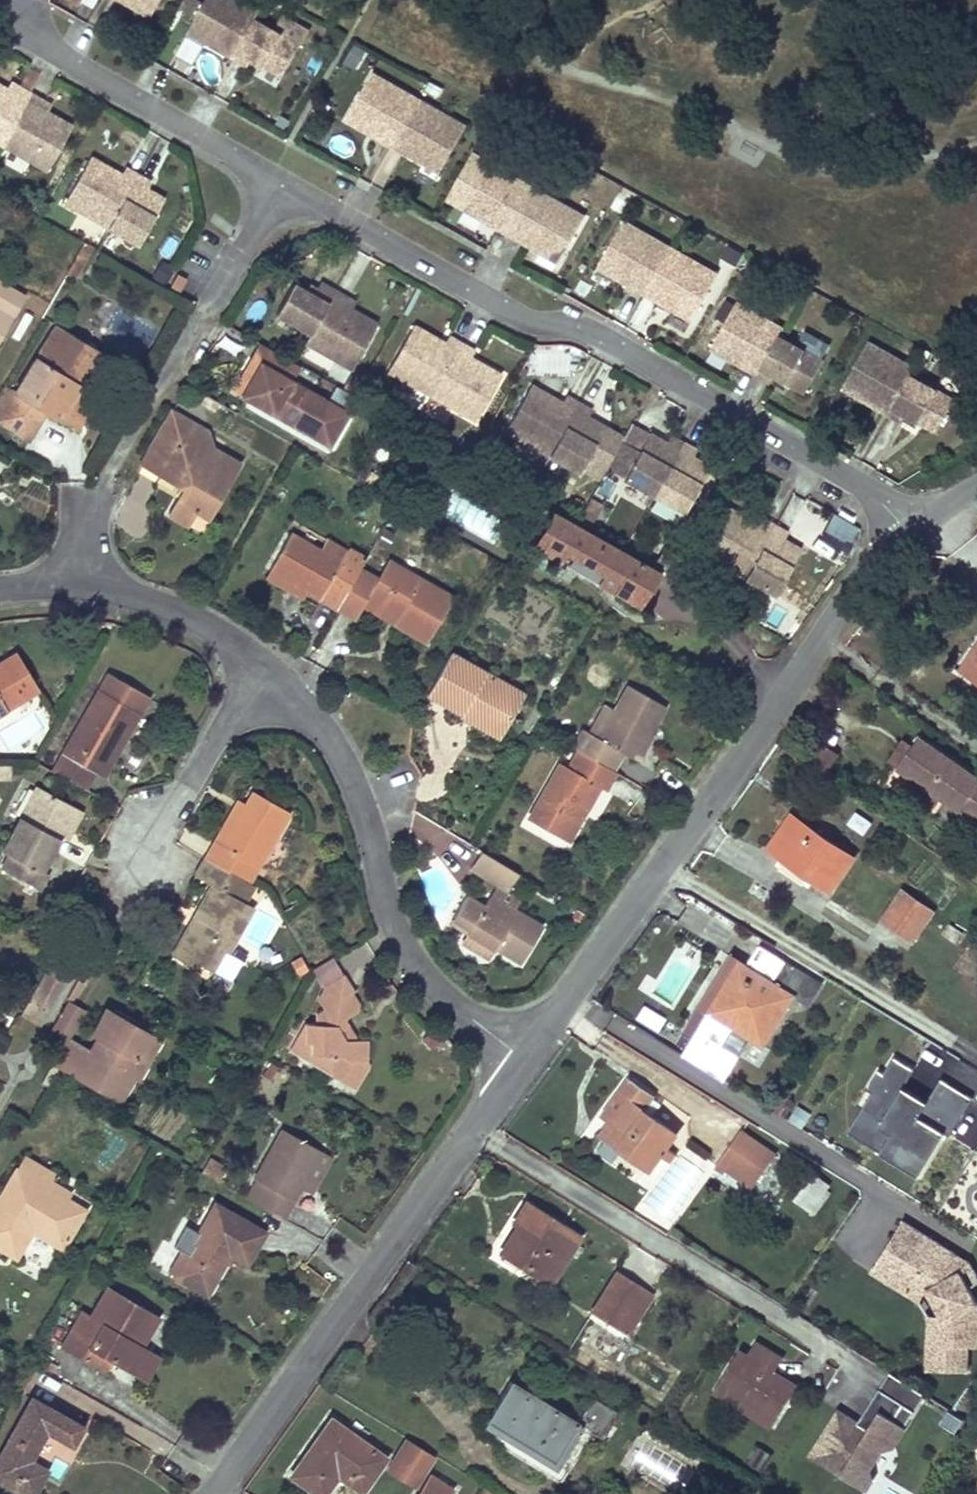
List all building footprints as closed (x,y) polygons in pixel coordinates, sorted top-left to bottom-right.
[(126,3),(147,15),(155,0),(127,0),(126,3)] [(216,49),(229,57),(251,20),(255,13),(232,0),(199,0),(182,30),(201,41),(204,36),(218,44),(216,49)] [(276,75),(294,45),(251,20),(229,57),(243,65),(247,58),(276,75)] [(204,36),(201,41),(216,49),(218,44),(204,36)] [(360,67),(364,46),(350,43),(345,63),(360,67)] [(386,145),(413,99),(365,72),(339,118),(355,127),(357,122),(372,130),(370,136),(386,145)] [(9,89),(14,82),(6,78),(2,85),(9,89)] [(26,89),(14,82),(9,89),(2,85),(0,84),(0,133),(26,89)] [(40,98),(26,89),(0,133),(0,142),(42,166),(67,123),(43,109),(36,105),(40,98)] [(43,109),(47,102),(40,98),(36,105),(43,109)] [(433,171),(459,125),(413,99),(386,145),(400,152),(402,147),(422,158),(419,163),(433,171)] [(357,122),(355,127),(370,136),(372,130),(357,122)] [(402,147),(400,152),(419,163),(422,158),(402,147)] [(102,224),(132,172),(120,165),(116,172),(113,177),(109,174),(112,169),(91,157),(65,202),(102,224)] [(504,236),(530,191),(483,163),(457,209),(477,220),(480,215),(494,223),(491,228),(504,236)] [(142,187),(146,180),(132,172),(102,224),(136,243),(162,198),(147,189),(144,194),(139,192),(142,187)] [(555,265),(581,220),(530,191),(504,236),(517,243),(520,238),(534,246),(531,251),(555,265)] [(480,215),(477,220),(491,228),(494,223),(480,215)] [(639,293),(665,248),(620,222),(594,267),(611,277),(613,273),(628,281),(625,285),(639,293)] [(520,238),(517,243),(531,251),(534,246),(520,238)] [(91,249),(83,243),(74,259),(81,264),(91,249)] [(687,321),(713,276),(665,248),(639,293),(651,300),(654,296),(669,304),(666,309),(687,321)] [(81,264),(74,259),(65,276),(72,280),(81,264)] [(178,273),(171,286),(181,292),(188,278),(178,273)] [(613,273),(611,277),(625,285),(628,281),(613,273)] [(0,279),(0,309),(14,317),(27,294),(0,279)] [(305,331),(330,288),(316,280),(312,287),(308,293),(300,289),(291,283),(274,313),(305,331)] [(300,289),(308,293),(312,287),(304,282),(300,289)] [(330,288),(305,331),(314,336),(310,343),(347,364),(373,321),(339,301),(342,295),(330,288)] [(654,296),(651,300),(666,309),(669,304),(654,296)] [(772,337),(776,330),(728,303),(703,348),(722,358),(724,354),(739,363),(737,367),(750,375),(772,337)] [(14,317),(0,309),(0,341),(14,317)] [(425,392),(455,341),(440,332),(437,338),(433,343),(428,340),(431,335),(405,319),(378,364),(425,392)] [(1,388),(0,390),(0,418),(1,418),(0,419),(0,422),(27,439),(43,412),(69,427),(90,389),(82,385),(101,352),(56,325),(14,396),(1,388)] [(305,331),(301,338),(310,343),(314,336),(305,331)] [(428,340),(433,343),(437,338),(431,335),(428,340)] [(797,393),(815,362),(772,337),(750,375),(764,382),(767,376),(797,393)] [(467,356),(470,350),(455,341),(425,392),(470,418),(497,373),(472,358),(469,364),(464,361),(467,356)] [(905,376),(909,369),(862,341),(836,388),(853,398),(856,393),(872,403),(870,407),(883,415),(905,376)] [(301,368),(261,345),(252,361),(261,366),(242,398),(329,447),(348,415),(292,383),(301,368)] [(101,352),(82,385),(90,389),(108,357),(101,352)] [(724,354),(722,358),(737,367),(739,363),(724,354)] [(469,364),(472,358),(467,356),(464,361),(469,364)] [(261,366),(252,361),(234,393),(242,398),(261,366)] [(931,432),(949,400),(905,376),(883,415),(897,423),(901,415),(931,432)] [(542,452),(573,401),(558,392),(554,400),(551,404),(546,401),(548,396),(524,382),(498,427),(542,452)] [(90,389),(69,427),(75,431),(97,393),(90,389)] [(856,393),(853,398),(870,407),(872,403),(856,393)] [(546,401),(551,404),(554,400),(548,396),(546,401)] [(581,415),(585,408),(573,401),(542,452),(573,471),(600,426),(586,418),(583,422),(579,420),(581,415)] [(190,423),(171,411),(139,465),(181,491),(168,514),(195,530),(206,524),(241,465),(218,452),(214,459),(197,449),(203,437),(188,427),(190,423)] [(206,432),(190,423),(188,427),(203,437),(206,432)] [(646,495),(677,441),(659,431),(655,438),(652,442),(647,439),(650,435),(642,430),(615,477),(646,495)] [(688,457),(692,450),(677,441),(646,495),(676,512),(703,465),(693,460),(690,464),(685,461),(688,457)] [(818,541),(814,549),(838,562),(846,546),(845,546),(856,526),(798,495),(783,523),(818,541)] [(737,576),(768,522),(755,514),(750,523),(747,528),(742,525),(745,519),(720,505),(693,551),(737,576)] [(647,564),(554,511),(535,544),(637,604),(657,570),(647,564)] [(742,525),(747,528),(750,523),(745,519),(742,525)] [(776,537),(781,529),(768,522),(737,576),(769,594),(796,548),(781,540),(779,544),(773,541),(776,537)] [(319,549),(291,533),(269,569),(319,599),(337,610),(359,569),(365,558),(349,548),(347,550),(340,562),(319,549)] [(347,550),(325,537),(319,549),(340,562),(347,550)] [(657,546),(647,564),(657,570),(664,574),(674,556),(657,546)] [(452,599),(388,560),(376,579),(359,569),(337,610),(354,619),(362,606),(367,598),(398,617),(394,624),(427,643),(452,599)] [(319,599),(269,569),(266,575),(316,604),(319,599)] [(398,617),(367,598),(362,606),(394,624),(398,617)] [(957,670),(963,674),(976,653),(976,639),(957,670)] [(524,695),(451,652),(426,695),(460,715),(464,708),(503,730),(524,695)] [(38,689),(17,653),(0,664),(0,713),(38,689)] [(963,674),(976,684),(976,653),(963,674)] [(149,696),(109,673),(52,774),(82,789),(93,772),(102,779),(149,696)] [(666,707),(628,685),(613,711),(602,706),(587,732),(583,729),(571,747),(576,750),(612,771),(623,753),(633,759),(647,735),(649,735),(666,707)] [(503,730),(464,708),(460,715),(460,717),(497,739),(503,730)] [(917,738),(912,746),(897,768),(916,780),(907,793),(929,808),(938,795),(976,821),(976,820),(976,778),(917,738)] [(897,768),(912,746),(903,740),(889,762),(897,768)] [(820,742),(805,763),(821,774),(835,753),(820,742)] [(612,771),(576,750),(566,767),(559,762),(527,818),(562,839),(581,807),(586,810),(600,786),(605,790),(615,772),(612,771)] [(0,764),(0,777),(27,777),(27,764),(0,764)] [(0,850),(0,852),(6,855),(0,867),(0,871),(37,892),(46,877),(39,874),(59,839),(74,811),(34,789),(0,850)] [(288,812),(251,790),(243,805),(223,841),(217,838),(204,860),(248,883),(288,812)] [(243,805),(237,802),(217,838),(223,841),(243,805)] [(586,810),(581,807),(562,839),(568,842),(586,810)] [(65,843),(81,815),(74,811),(59,839),(65,843)] [(852,858),(789,815),(766,847),(830,890),(852,858)] [(518,874),(480,851),(469,869),(496,886),(507,892),(518,874)] [(248,883),(204,860),(195,877),(213,886),(198,912),(203,915),(186,944),(181,941),(172,956),(192,967),(194,962),(210,971),(222,950),(226,953),(252,908),(244,903),(253,887),(248,883)] [(507,892),(496,886),(489,897),(513,912),(514,910),(520,900),(507,892)] [(931,912),(902,892),(882,921),(911,941),(931,912)] [(513,912),(489,897),(483,906),(466,895),(452,918),(469,928),(467,931),(492,947),(520,964),(542,927),(514,910),(513,912)] [(203,915),(198,912),(181,941),(186,944),(203,915)] [(469,928),(452,918),(449,923),(466,934),(467,931),(469,928)] [(961,934),(948,923),(941,934),(955,944),(961,934)] [(492,947),(467,931),(466,934),(460,943),(484,959),(492,947)] [(806,1006),(820,984),(760,944),(746,966),(739,962),(698,1026),(679,1054),(720,1079),(735,1057),(719,1046),(731,1028),(760,1047),(793,997),(806,1006)] [(973,947),(967,955),(976,963),(976,950),(973,947)] [(246,954),(235,949),(232,956),(243,961),(246,954)] [(226,953),(222,950),(210,971),(217,974),(231,982),(243,961),(232,956),(226,953)] [(698,1026),(739,962),(732,957),(690,1020),(698,1026)] [(64,981),(47,971),(22,1013),(41,1024),(64,981)] [(231,982),(217,974),(211,984),(226,992),(231,982)] [(352,992),(343,977),(324,988),(318,1000),(329,1002),(321,1008),(320,1015),(307,1014),(308,1033),(311,1033),(308,1062),(335,1078),(344,1077),(351,1065),(349,1060),(365,1060),(366,1040),(342,1039),(337,1030),(346,1025),(343,1018),(353,1012),(354,1003),(350,994),(352,992)] [(82,1010),(69,1001),(52,1031),(65,1039),(82,1010)] [(150,1034),(105,1008),(91,1033),(106,1042),(113,1047),(104,1061),(96,1057),(65,1039),(51,1064),(119,1103),(134,1077),(144,1059),(139,1055),(150,1034)] [(657,1016),(647,1010),(642,1018),(652,1024),(657,1016)] [(160,1041),(150,1034),(139,1055),(144,1059),(134,1077),(138,1080),(160,1041)] [(113,1047),(106,1042),(96,1057),(104,1061),(113,1047)] [(914,1071),(893,1059),(883,1075),(878,1072),(867,1091),(872,1094),(862,1110),(882,1122),(878,1128),(891,1136),(880,1154),(918,1177),(945,1135),(949,1137),(972,1100),(941,1081),(923,1109),(919,1106),(914,1107),(904,1101),(906,1098),(900,1094),(914,1071)] [(628,1080),(601,1117),(610,1123),(616,1127),(608,1139),(652,1171),(661,1157),(671,1164),(677,1156),(667,1148),(677,1134),(644,1110),(653,1097),(628,1080)] [(803,1129),(811,1112),(796,1105),(788,1122),(803,1129)] [(743,1126),(716,1164),(744,1184),(750,1175),(759,1182),(780,1152),(743,1126)] [(321,1153),(283,1129),(252,1181),(256,1183),(245,1199),(282,1219),(299,1190),(321,1153)] [(15,1153),(0,1178),(0,1250),(16,1223),(52,1246),(76,1207),(60,1198),(39,1186),(43,1178),(47,1172),(15,1153)] [(333,1159),(321,1153),(299,1190),(311,1196),(333,1159)] [(223,1167),(209,1158),(200,1173),(214,1181),(223,1167)] [(813,1175),(794,1201),(811,1213),(829,1186),(813,1175)] [(64,1191),(43,1178),(39,1186),(60,1198),(64,1191)] [(173,1277),(205,1296),(227,1258),(243,1267),(264,1233),(215,1203),(198,1231),(186,1224),(174,1245),(188,1252),(173,1277)] [(550,1284),(580,1238),(527,1203),(514,1224),(518,1227),(500,1254),(501,1254),(497,1261),(518,1273),(522,1267),(550,1284)] [(976,1348),(976,1300),(969,1288),(959,1272),(947,1264),(953,1253),(901,1221),(870,1272),(904,1294),(912,1281),(926,1290),(948,1327),(949,1335),(945,1336),(947,1350),(935,1352),(938,1377),(976,1373),(976,1359),(976,1348)] [(953,1253),(947,1264),(959,1272),(969,1288),(976,1283),(976,1276),(968,1263),(953,1253)] [(653,1297),(616,1273),(592,1311),(629,1335),(653,1297)] [(912,1281),(904,1294),(918,1302),(927,1316),(935,1352),(947,1350),(945,1336),(949,1335),(948,1327),(926,1290),(912,1281)] [(157,1317),(108,1288),(90,1316),(84,1312),(63,1347),(84,1360),(91,1348),(110,1360),(138,1376),(152,1353),(140,1345),(157,1317)] [(746,1357),(739,1352),(720,1383),(744,1397),(738,1407),(772,1426),(796,1387),(773,1373),(781,1361),(756,1343),(746,1357)] [(110,1360),(91,1348),(84,1360),(103,1371),(110,1360)] [(160,1357),(152,1353),(138,1376),(146,1381),(160,1357)] [(892,1447),(924,1397),(888,1374),(878,1391),(901,1406),(892,1421),(878,1412),(866,1431),(856,1424),(837,1412),(810,1456),(864,1491),(870,1481),(868,1470),(881,1450),(892,1447)] [(576,1421),(511,1383),(483,1427),(563,1476),(592,1432),(599,1436),(614,1412),(592,1398),(576,1421)] [(901,1406),(878,1391),(856,1424),(866,1431),(878,1412),(892,1421),(901,1406)] [(0,1453),(0,1480),(25,1493),(33,1493),(47,1470),(31,1461),(48,1431),(72,1445),(82,1427),(32,1399),(0,1453)] [(946,1408),(938,1420),(955,1431),(962,1419),(946,1408)] [(332,1421),(292,1478),(314,1493),(325,1493),(338,1476),(362,1493),(385,1460),(332,1421)] [(386,1472),(421,1487),(436,1452),(401,1437),(386,1472)] [(747,1462),(764,1471),(773,1453),(756,1444),(747,1462)] [(432,1478),(422,1493),(451,1493),(453,1491),(432,1478)]
